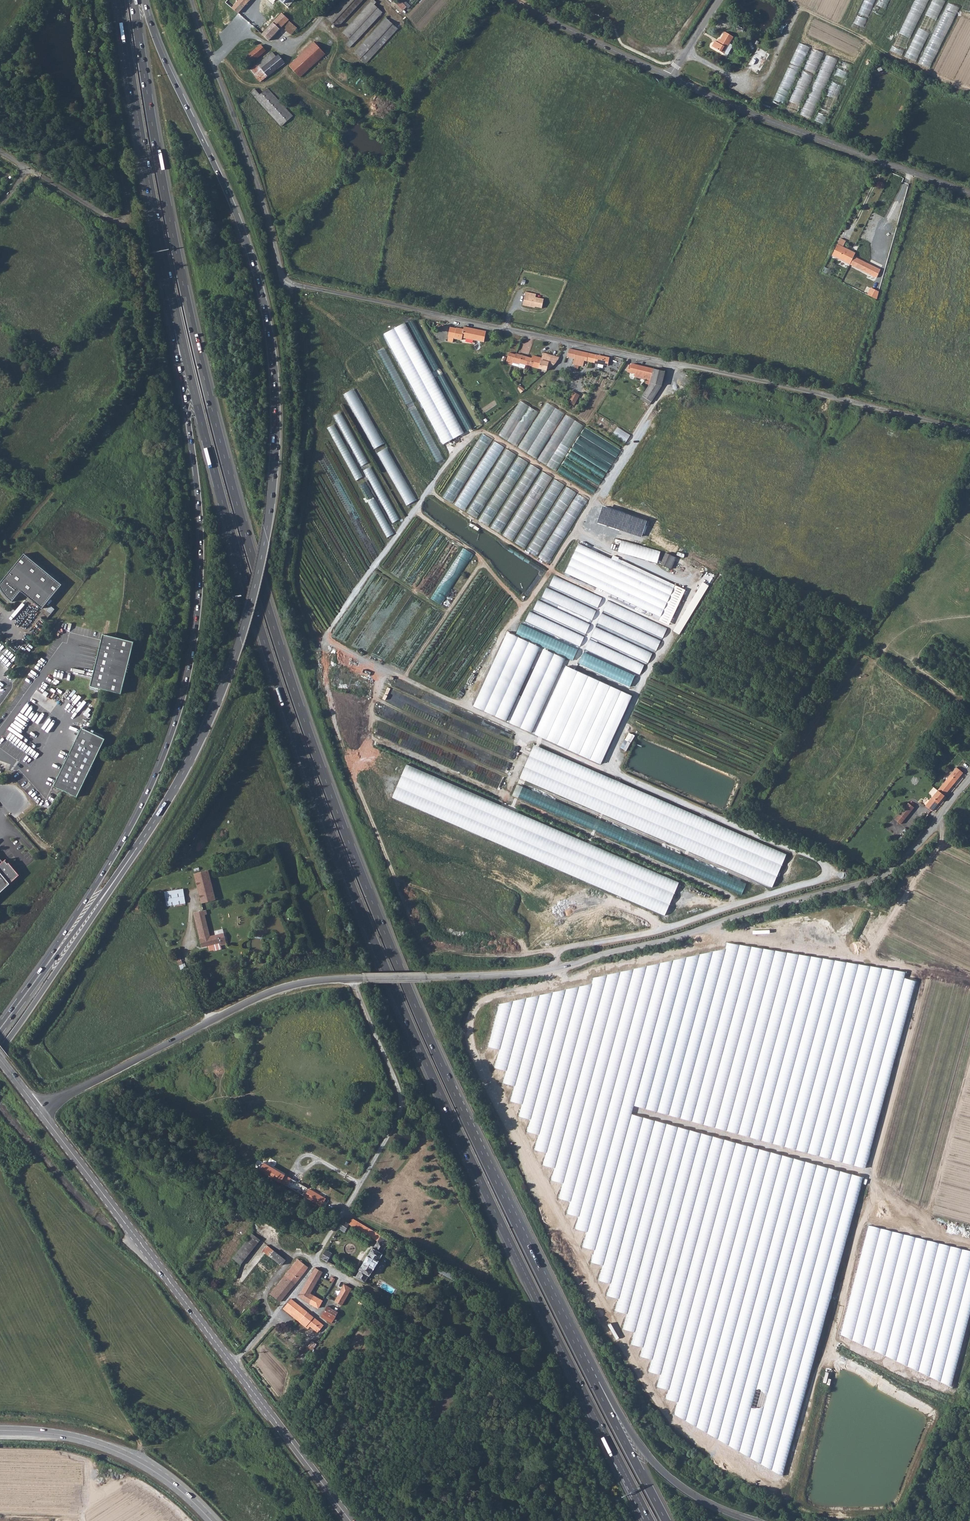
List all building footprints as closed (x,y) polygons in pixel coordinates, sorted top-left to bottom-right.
[(239,14),(251,0),(239,0),(232,8),(239,14)] [(337,28),(363,0),(342,0),(326,18),(337,28)] [(350,40),(346,44),(350,48),(383,13),(374,5),(377,2),(374,0),(373,0),(343,33),(350,40)] [(859,18),(868,21),(876,0),(866,0),(859,18)] [(883,16),(888,4),(879,0),(874,12),(883,16)] [(892,50),(902,55),(928,0),(915,0),(892,50)] [(906,57),(917,62),(942,5),(931,0),(906,57)] [(938,28),(948,32),(956,12),(945,8),(938,28)] [(262,34),(269,41),(282,27),(291,35),(297,28),(288,21),(289,19),(282,13),(262,34)] [(355,52),(366,63),(398,29),(386,18),(355,52)] [(723,54),(729,44),(733,37),(725,32),(718,43),(715,41),(712,46),(723,54)] [(930,68),(943,38),(933,34),(920,64),(930,68)] [(300,78),(326,55),(314,42),(289,65),(300,78)] [(244,59),(249,65),(266,51),(261,45),(244,59)] [(758,48),(746,68),(758,74),(769,55),(758,48)] [(796,48),(774,102),(784,107),(807,53),(796,48)] [(812,48),(787,108),(798,113),(823,53),(812,48)] [(257,63),(262,69),(273,59),(269,54),(257,63)] [(812,119),(837,59),(826,54),(801,114),(812,119)] [(262,69),(268,77),(285,63),(278,55),(273,59),(262,69)] [(251,68),(251,69),(261,83),(268,77),(262,69),(257,63),(251,68)] [(251,93),(281,127),(293,117),(267,88),(260,95),(255,88),(250,92),(251,93)] [(4,187),(12,177),(0,168),(0,184),(4,187)] [(849,265),(853,256),(855,253),(843,247),(846,242),(841,239),(833,256),(849,265)] [(849,265),(879,280),(882,274),(879,273),(881,270),(853,256),(849,265)] [(877,298),(880,291),(870,287),(867,295),(877,298)] [(527,297),(525,305),(532,307),(532,306),(535,307),(542,308),(544,299),(535,297),(533,297),(534,294),(525,292),(524,296),(527,297)] [(460,339),(461,336),(462,329),(454,327),(454,328),(449,327),(447,336),(453,337),(453,338),(460,339)] [(476,339),(478,330),(469,329),(467,338),(476,339)] [(476,339),(484,341),(486,332),(478,330),(476,339)] [(567,357),(574,359),(573,364),(575,365),(574,370),(578,370),(579,366),(589,368),(590,362),(608,366),(610,358),(588,354),(587,361),(580,359),(582,352),(569,349),(567,357)] [(582,352),(580,359),(587,361),(588,354),(582,352)] [(512,363),(518,365),(518,367),(524,368),(525,365),(528,357),(516,354),(515,355),(513,360),(512,363)] [(533,359),(528,357),(525,365),(546,371),(546,370),(548,370),(554,365),(558,361),(560,358),(545,354),(543,359),(533,356),(533,359)] [(629,373),(636,374),(635,378),(647,381),(650,368),(632,364),(631,368),(629,373)] [(646,390),(657,393),(662,385),(665,372),(653,369),(649,386),(646,390)] [(609,391),(627,400),(631,392),(613,383),(609,391)] [(518,384),(517,387),(521,393),(525,390),(518,384)] [(643,396),(646,398),(644,402),(650,405),(657,393),(646,390),(643,396)] [(567,402),(578,408),(584,398),(573,392),(567,402)] [(520,401),(499,435),(537,460),(556,472),(584,427),(545,403),(539,413),(520,401)] [(621,450),(586,427),(558,472),(593,495),(621,450)] [(442,498),(452,504),(492,440),(483,434),(442,498)] [(454,505),(465,512),(487,477),(505,447),(494,441),(454,505)] [(466,512),(476,519),(516,455),(506,449),(466,512)] [(478,520),(489,527),(529,463),(518,457),(478,520)] [(490,527),(501,534),(540,470),(531,464),(490,527)] [(502,535),(513,542),(553,478),(542,471),(502,535)] [(515,543),(525,549),(565,485),(555,479),(515,543)] [(527,550),(537,557),(577,493),(567,487),(527,550)] [(453,540),(448,547),(451,549),(457,552),(461,545),(453,540)] [(618,552),(658,562),(661,550),(622,540),(618,552)] [(564,574),(661,617),(674,588),(578,544),(564,574)] [(470,572),(465,570),(474,553),(461,547),(434,598),(443,603),(459,574),(464,577),(463,579),(465,581),(470,572)] [(62,585),(24,554),(0,583),(0,587),(1,589),(3,592),(5,594),(6,596),(8,598),(12,602),(21,592),(42,609),(62,585)] [(660,565),(671,570),(676,558),(665,554),(660,565)] [(440,556),(419,591),(429,597),(450,562),(440,556)] [(602,597),(555,575),(550,586),(597,608),(602,597)] [(681,635),(708,584),(701,581),(675,631),(681,635)] [(546,587),(542,597),(591,621),(596,610),(546,587)] [(585,634),(590,624),(538,600),(533,610),(585,634)] [(668,628),(608,600),(603,611),(662,639),(668,628)] [(530,611),(525,621),(579,647),(584,637),(530,611)] [(661,640),(602,613),(597,623),(656,651),(661,640)] [(577,650),(519,624),(516,631),(574,657),(577,650)] [(596,627),(591,637),(647,663),(652,653),(596,627)] [(103,635),(90,686),(121,694),(133,642),(103,635)] [(473,708),(483,712),(514,641),(505,637),(473,708)] [(646,665),(590,639),(585,649),(641,676),(646,665)] [(484,713),(493,717),(525,647),(516,642),(484,713)] [(495,718),(503,722),(535,651),(527,648),(495,718)] [(547,656),(538,653),(506,723),(514,727),(547,656)] [(583,653),(580,660),(636,685),(640,678),(583,653)] [(518,725),(527,728),(557,661),(549,658),(518,725)] [(463,704),(471,707),(489,667),(481,663),(463,704)] [(632,696),(565,665),(534,735),(600,766),(632,696)] [(86,715),(91,709),(86,704),(81,710),(86,715)] [(20,713),(9,729),(25,739),(26,737),(30,739),(39,726),(20,713)] [(82,728),(54,786),(77,797),(105,739),(82,728)] [(629,741),(624,749),(627,750),(635,735),(629,732),(626,739),(629,741)] [(924,806),(932,811),(963,773),(956,767),(932,796),(924,806)] [(908,802),(894,818),(900,823),(914,807),(908,802)] [(584,825),(614,837),(615,835),(610,833),(612,828),(614,828),(615,826),(579,811),(577,814),(586,818),(584,825)] [(19,875),(9,863),(7,864),(5,861),(3,862),(0,859),(0,892),(19,875)] [(202,872),(208,897),(214,895),(208,871),(202,872)] [(206,910),(217,907),(214,895),(208,897),(202,872),(194,874),(203,911),(203,910),(206,910)] [(164,892),(166,906),(185,904),(183,889),(164,892)] [(201,947),(207,945),(209,951),(213,950),(214,950),(221,948),(220,944),(226,943),(223,931),(210,935),(205,915),(203,910),(203,911),(193,913),(194,917),(196,917),(201,938),(199,938),(201,947)] [(703,1430),(782,1476),(863,1176),(865,1169),(876,1128),(900,1037),(915,981),(904,978),(906,972),(875,967),(856,964),(727,943),(725,949),(690,957),(594,978),(592,984),(571,988),(562,990),(499,1004),(488,1046),(500,1049),(495,1067),(506,1071),(503,1083),(515,1086),(510,1101),(522,1104),(519,1116),(530,1119),(528,1127),(527,1131),(539,1134),(535,1149),(546,1153),(543,1165),(555,1168),(551,1180),(563,1183),(559,1198),(570,1201),(567,1213),(579,1216),(575,1228),(587,1232),(583,1247),(595,1250),(591,1262),(603,1265),(599,1280),(610,1283),(607,1295),(619,1298),(615,1310),(627,1314),(623,1329),(625,1329),(634,1332),(631,1344),(643,1347),(640,1356),(652,1359),(649,1371),(660,1374),(657,1386),(669,1390),(666,1399),(678,1402),(674,1414),(703,1430)] [(255,1167),(260,1170),(264,1162),(260,1160),(255,1167)] [(260,1170),(324,1208),(328,1200),(264,1162),(260,1170)] [(349,1224),(378,1240),(373,1248),(369,1255),(356,1278),(365,1283),(369,1275),(370,1276),(382,1254),(381,1253),(390,1239),(353,1218),(349,1224)] [(339,1228),(345,1232),(349,1224),(343,1220),(339,1228)] [(868,1226),(841,1335),(951,1388),(969,1313),(969,1252),(868,1226)] [(233,1258),(240,1264),(260,1240),(252,1233),(233,1258)] [(292,1244),(302,1249),(304,1246),(294,1241),(292,1244)] [(395,1250),(409,1258),(412,1252),(398,1244),(395,1250)] [(264,1251),(280,1263),(281,1265),(285,1259),(267,1245),(263,1250),(264,1251)] [(321,1258),(328,1261),(332,1253),(326,1250),(321,1258)] [(264,1251),(240,1281),(246,1286),(252,1279),(261,1287),(280,1263),(264,1251)] [(271,1293),(280,1302),(289,1291),(308,1268),(298,1259),(271,1293)] [(244,1264),(234,1276),(240,1281),(253,1264),(250,1262),(247,1266),(244,1264)] [(298,1297),(310,1304),(314,1296),(310,1294),(313,1289),(323,1272),(315,1268),(298,1297)] [(335,1302),(342,1306),(351,1289),(344,1285),(335,1302)] [(267,1298),(277,1306),(280,1302),(271,1293),(267,1298)] [(310,1304),(318,1309),(323,1301),(314,1296),(310,1304)] [(283,1309),(308,1330),(310,1327),(318,1333),(323,1326),(292,1299),(283,1309)] [(335,1302),(331,1308),(328,1306),(321,1318),(331,1324),(342,1306),(335,1302)] [(306,1350),(310,1354),(317,1345),(313,1341),(306,1350)]
